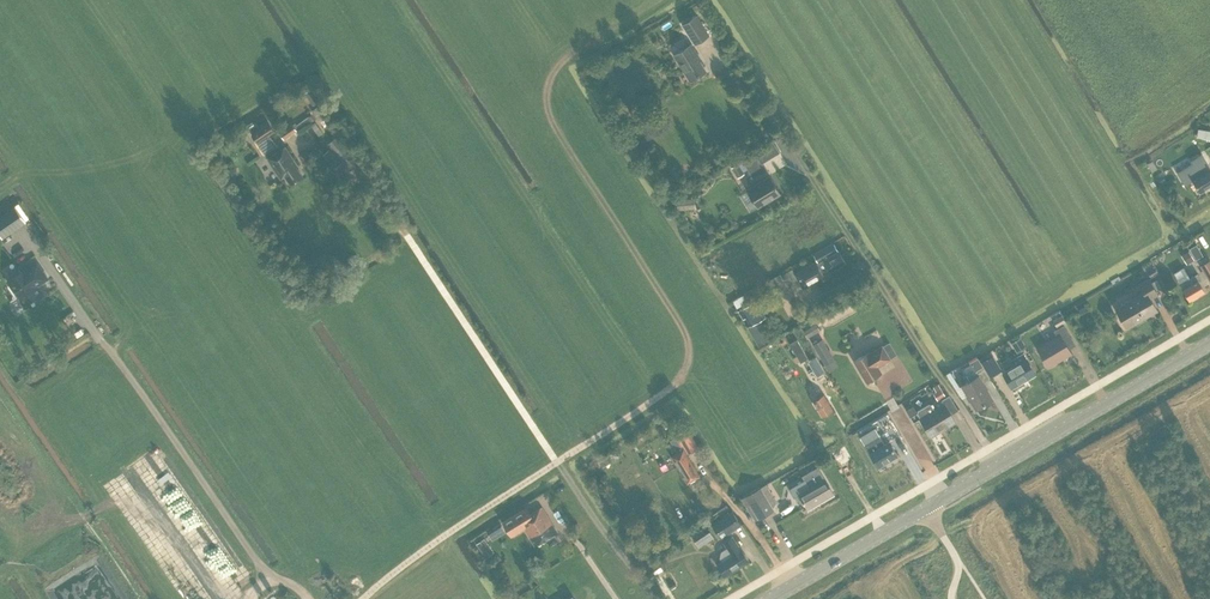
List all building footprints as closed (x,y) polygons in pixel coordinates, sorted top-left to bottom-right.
[(683,24),(695,43),(708,35),(696,16),(683,24)] [(664,30),(677,24),(674,17),(661,23),(664,30)] [(674,55),(690,80),(706,71),(696,55),(698,54),(691,44),(674,55)] [(313,103),(319,99),(312,89),(306,93),(313,103)] [(268,123),(251,134),(264,153),(276,145),(269,135),(274,132),(268,123)] [(280,133),(284,139),(297,131),(293,124),(280,133)] [(335,138),(327,145),(349,170),(357,163),(335,138)] [(298,166),(285,146),(267,158),(280,178),(285,175),(290,183),(302,175),(297,167),(298,166)] [(328,150),(321,156),(333,168),(339,163),(328,150)] [(1177,172),(1185,185),(1193,181),(1199,192),(1209,186),(1209,167),(1202,153),(1190,160),(1192,163),(1177,172)] [(755,154),(731,168),(737,178),(744,174),(743,172),(748,170),(753,178),(765,170),(755,154)] [(1152,171),(1157,168),(1152,160),(1147,163),(1152,171)] [(747,191),(741,195),(751,211),(757,207),(758,208),(781,194),(770,175),(746,189),(747,191)] [(19,206),(0,219),(0,229),(5,237),(29,221),(19,206)] [(803,288),(824,276),(821,272),(828,268),(830,272),(846,262),(839,250),(838,251),(834,244),(814,255),(819,262),(817,263),(815,261),(795,273),(803,288)] [(1196,259),(1202,255),(1196,245),(1190,248),(1196,259)] [(1209,259),(1200,265),(1208,280),(1209,279),(1209,259)] [(48,278),(37,261),(9,280),(27,307),(45,295),(38,285),(48,278)] [(787,285),(780,273),(771,279),(778,290),(787,285)] [(1198,281),(1201,279),(1198,273),(1189,279),(1187,276),(1185,275),(1178,279),(1178,280),(1180,284),(1189,299),(1204,291),(1198,281)] [(1116,309),(1127,327),(1157,309),(1150,298),(1158,294),(1148,278),(1139,284),(1144,292),(1116,309)] [(756,299),(741,309),(750,325),(748,327),(759,345),(771,338),(760,320),(766,316),(756,299)] [(1066,322),(1062,315),(1053,320),(1057,327),(1066,322)] [(820,320),(811,327),(815,333),(825,325),(820,320)] [(1038,348),(1048,366),(1071,353),(1068,349),(1075,345),(1064,325),(1054,331),(1057,337),(1038,348)] [(815,343),(813,344),(815,348),(825,365),(828,371),(838,365),(835,359),(823,339),(815,343)] [(854,361),(866,381),(881,372),(878,366),(890,359),(882,346),(870,353),(869,352),(854,361)] [(1002,370),(993,354),(981,362),(990,377),(1002,370)] [(1012,388),(1035,374),(1023,354),(1012,360),(1015,366),(1003,373),(1012,388)] [(962,385),(976,409),(992,399),(982,382),(990,378),(977,357),(969,362),(973,370),(966,374),(970,381),(962,385)] [(350,363),(355,373),(360,370),(355,360),(350,363)] [(812,371),(820,383),(829,378),(821,365),(812,371)] [(993,382),(999,394),(1005,390),(999,379),(993,382)] [(823,382),(808,391),(814,400),(813,400),(822,416),(833,409),(827,399),(832,396),(823,382)] [(932,404),(929,403),(918,410),(917,412),(921,418),(920,419),(931,436),(955,421),(949,411),(956,407),(949,395),(942,400),(944,404),(935,410),(932,404)] [(684,427),(676,432),(679,437),(678,438),(687,452),(696,446),(684,427)] [(868,431),(860,436),(878,467),(897,456),(889,441),(884,444),(874,427),(868,431)] [(688,482),(699,475),(684,449),(672,456),(688,482)] [(804,479),(788,488),(794,497),(799,494),(808,508),(833,494),(818,467),(803,476),(804,479)] [(760,488),(746,496),(759,518),(773,510),(760,488)] [(237,583),(247,576),(190,490),(169,503),(220,580),(230,573),(237,583)] [(524,509),(503,522),(509,532),(522,524),(535,546),(557,532),(546,513),(541,506),(527,514),(524,509)] [(742,525),(733,511),(712,525),(721,539),(742,525)] [(150,536),(165,528),(161,520),(146,528),(150,536)] [(500,520),(487,529),(492,538),(506,529),(500,520)] [(166,534),(154,534),(155,543),(166,543),(166,534)] [(733,536),(724,542),(727,547),(721,551),(720,557),(723,561),(717,564),(725,576),(749,561),(733,536)] [(207,598),(224,598),(214,584),(205,590),(202,585),(209,580),(180,537),(162,549),(195,598),(203,593),(207,598)] [(71,598),(132,598),(107,549),(53,576),(58,587),(63,584),(71,598)]
